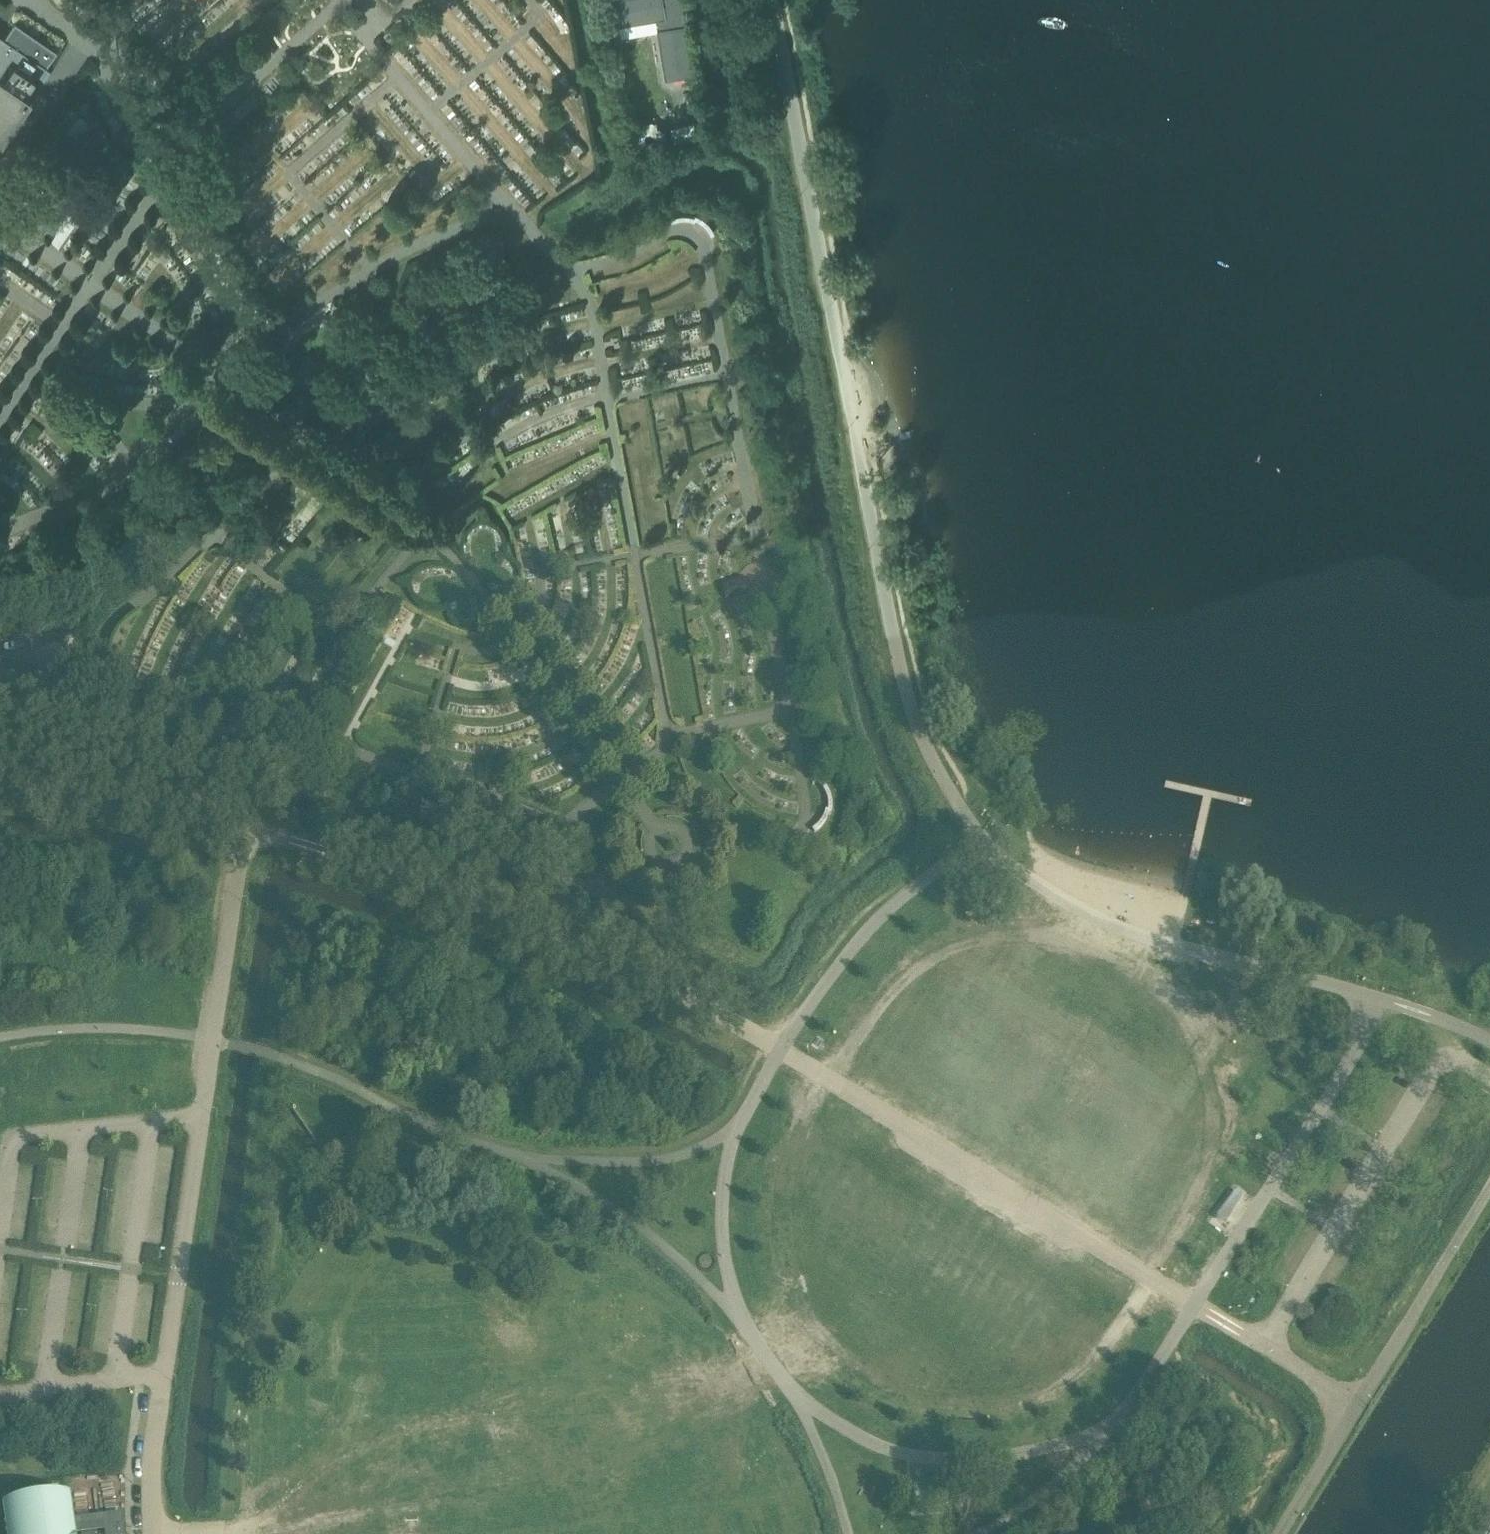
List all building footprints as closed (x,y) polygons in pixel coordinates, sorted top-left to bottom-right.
[(618,23),(656,16),(666,78),(693,74),(680,0),(614,0),(618,23)] [(7,133),(8,130),(12,133),(31,105),(27,102),(29,100),(32,97),(51,68),(47,65),(58,50),(15,21),(5,36),(0,33),(0,143),(7,133)] [(693,121),(672,126),(676,142),(697,137),(693,121)] [(1236,1205),(1238,1201),(1234,1198),(1231,1201),(1231,1202),(1227,1207),(1226,1206),(1218,1217),(1226,1222),(1233,1211),(1232,1210),(1236,1205)] [(45,1503),(28,1505),(3,1508),(7,1533),(74,1533),(69,1499),(45,1502),(45,1503)]
